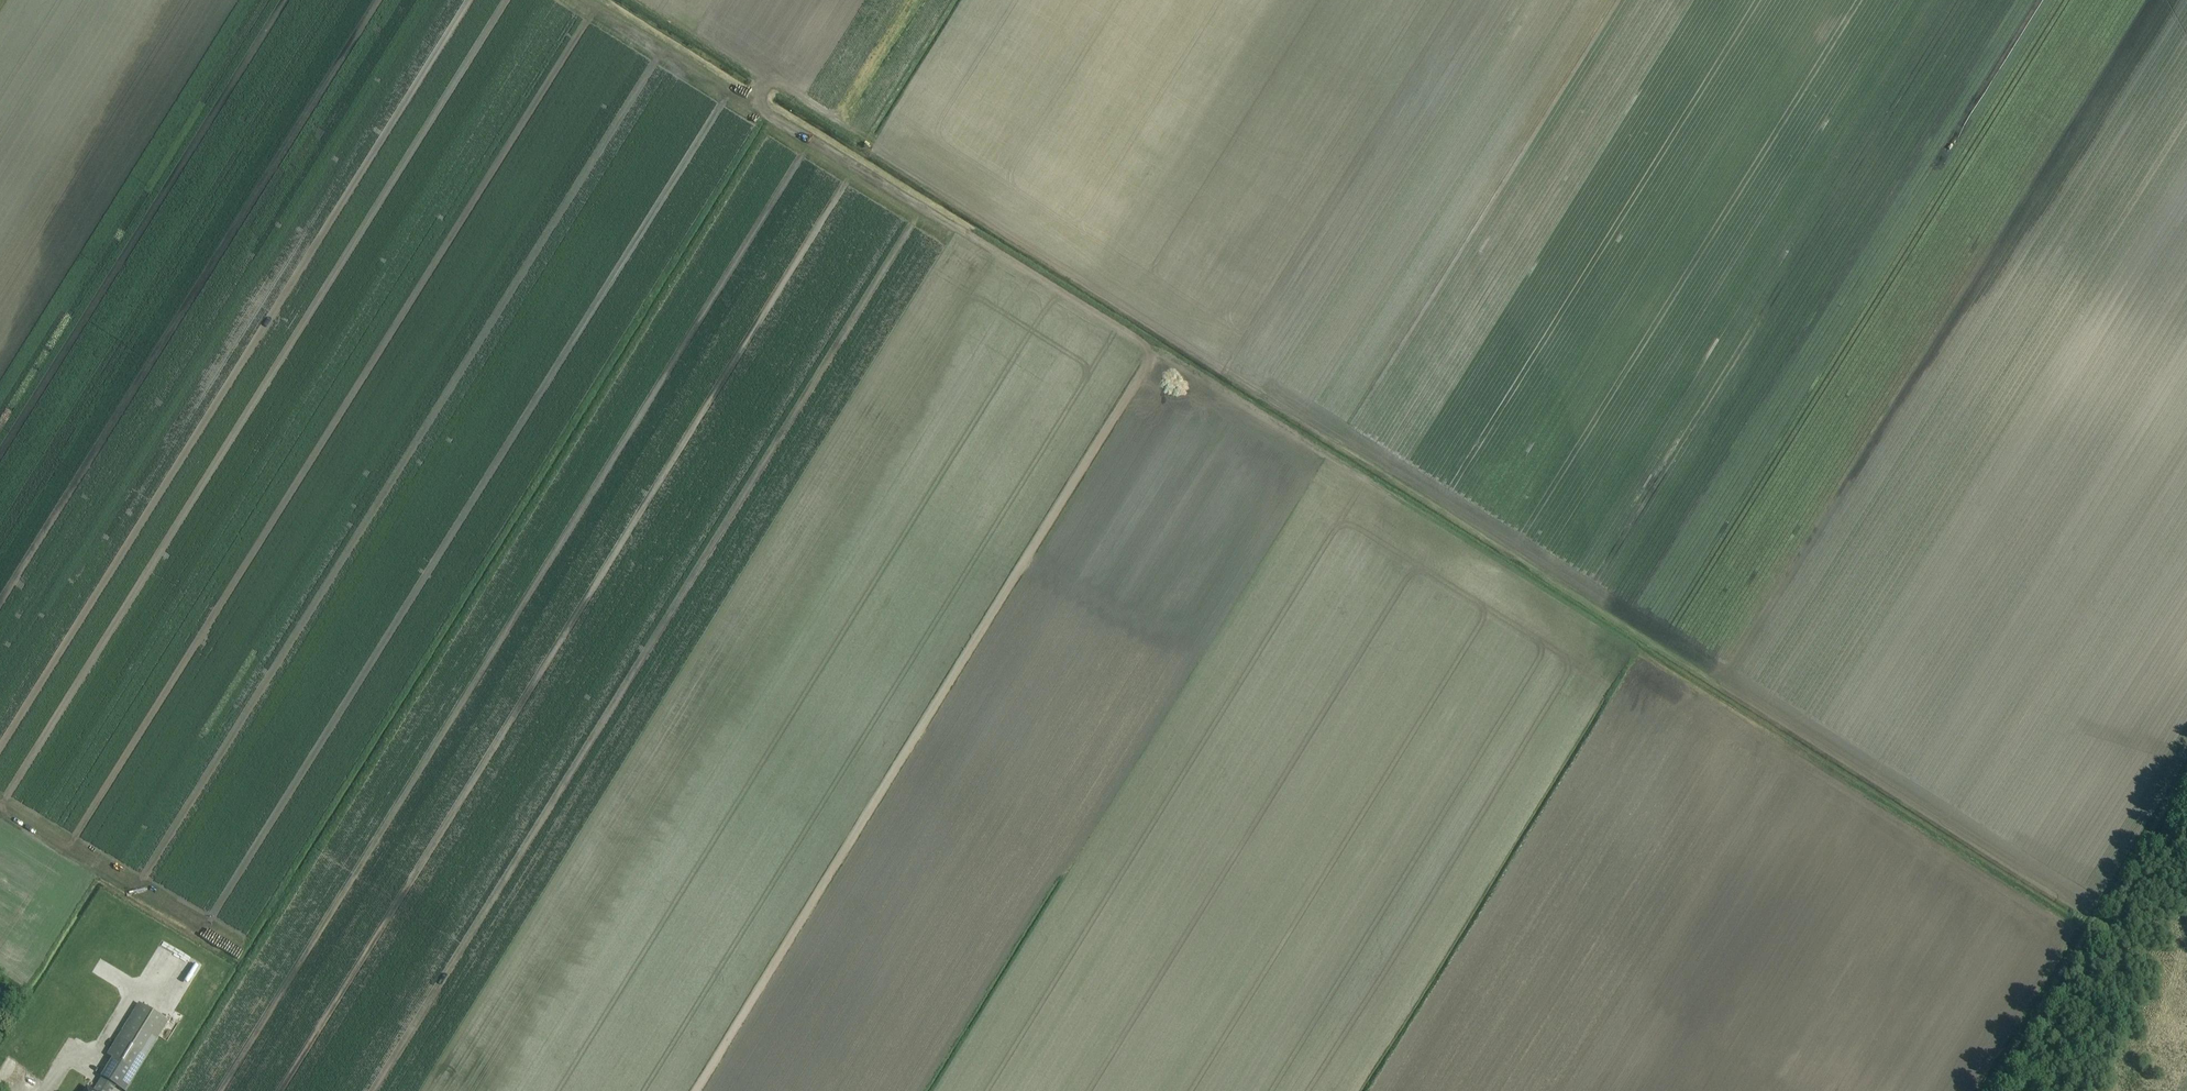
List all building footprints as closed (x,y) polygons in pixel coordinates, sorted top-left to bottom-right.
[(9,907),(3,902),(0,905),(0,916),(9,907)] [(107,972),(115,961),(109,957),(101,967),(107,972)] [(113,1058),(101,1077),(124,1090),(126,1090),(168,1022),(139,1004),(108,1056),(113,1058)]
